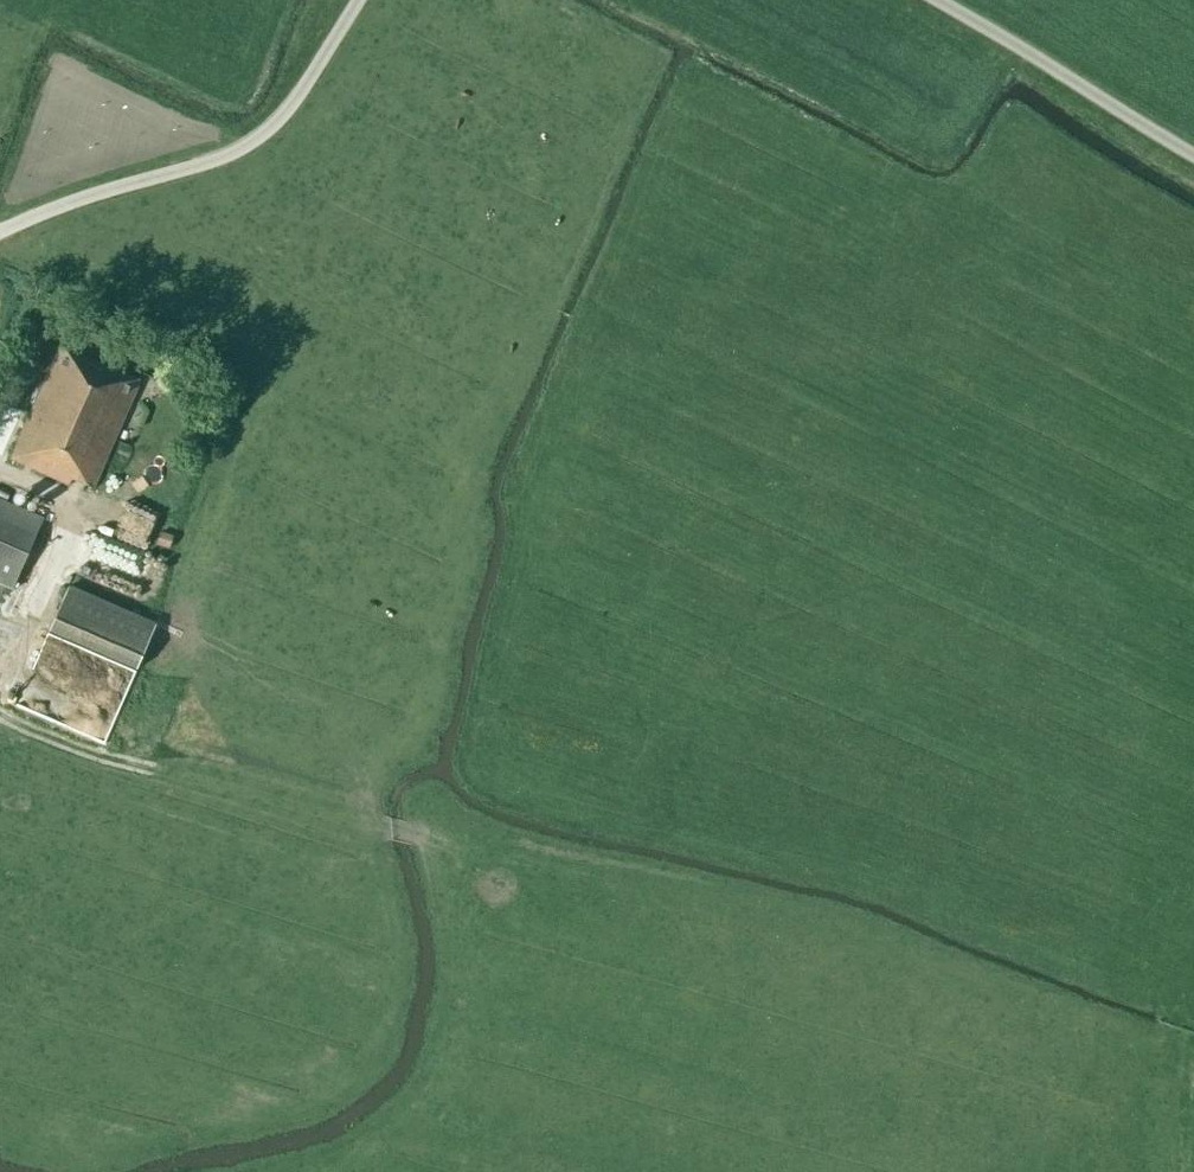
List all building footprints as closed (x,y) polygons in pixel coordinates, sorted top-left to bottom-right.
[(71,479),(92,488),(139,382),(60,346),(10,459),(69,484),(71,479)] [(18,412),(0,404),(0,451),(18,412)] [(12,589),(42,519),(0,501),(0,584),(12,589)] [(156,543),(170,547),(174,536),(160,531),(156,543)] [(154,625),(67,587),(48,631),(135,669),(154,625)]
